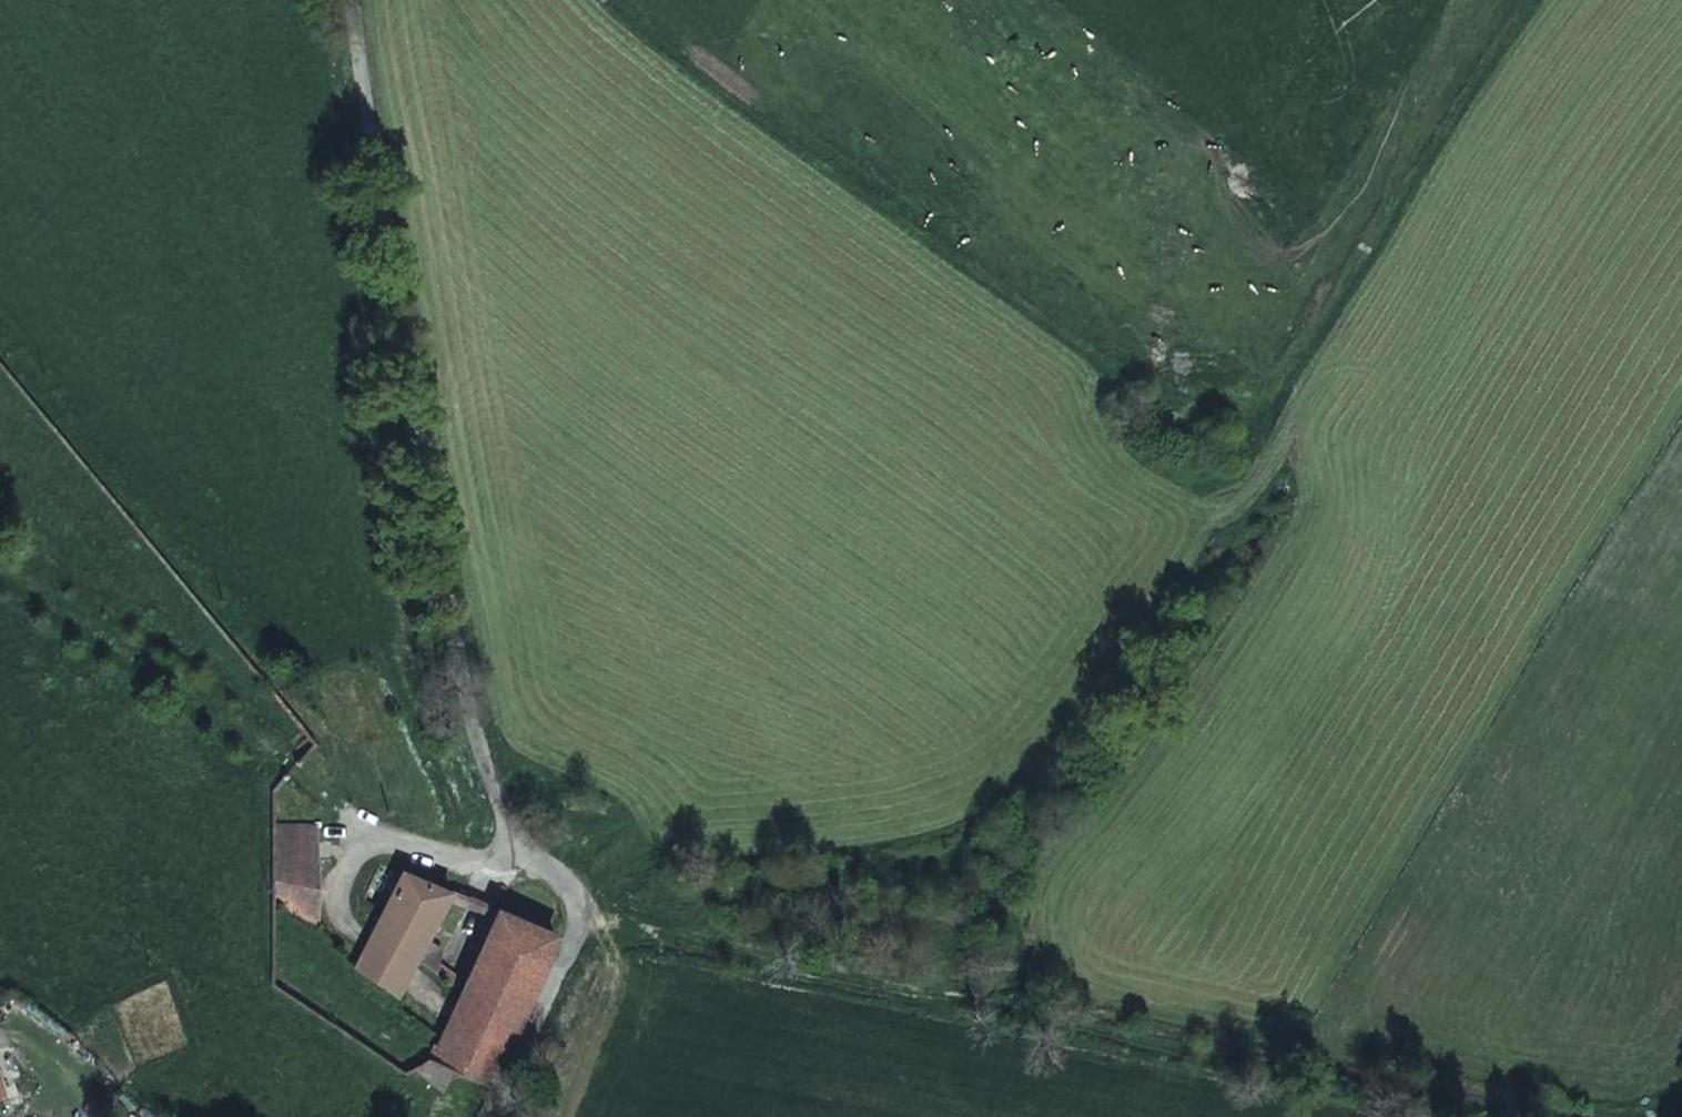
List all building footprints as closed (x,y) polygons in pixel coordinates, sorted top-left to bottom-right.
[(267,867),(312,867),(312,824),(268,824),(267,867)] [(267,867),(267,919),(311,932),(312,867),(267,867)] [(389,897),(372,937),(416,961),(440,975),(447,951),(428,941),(443,906),(450,890),(400,872),(397,877),(384,874),(377,891),(389,897)] [(468,898),(450,890),(443,906),(463,914),(468,898)] [(428,1062),(490,1091),(557,943),(492,909),(481,934),(494,940),(480,969),(441,1051),(433,1047),(428,1062)] [(494,940),(481,934),(469,964),(480,969),(494,940)] [(416,961),(372,937),(357,968),(398,997),(416,961)]
